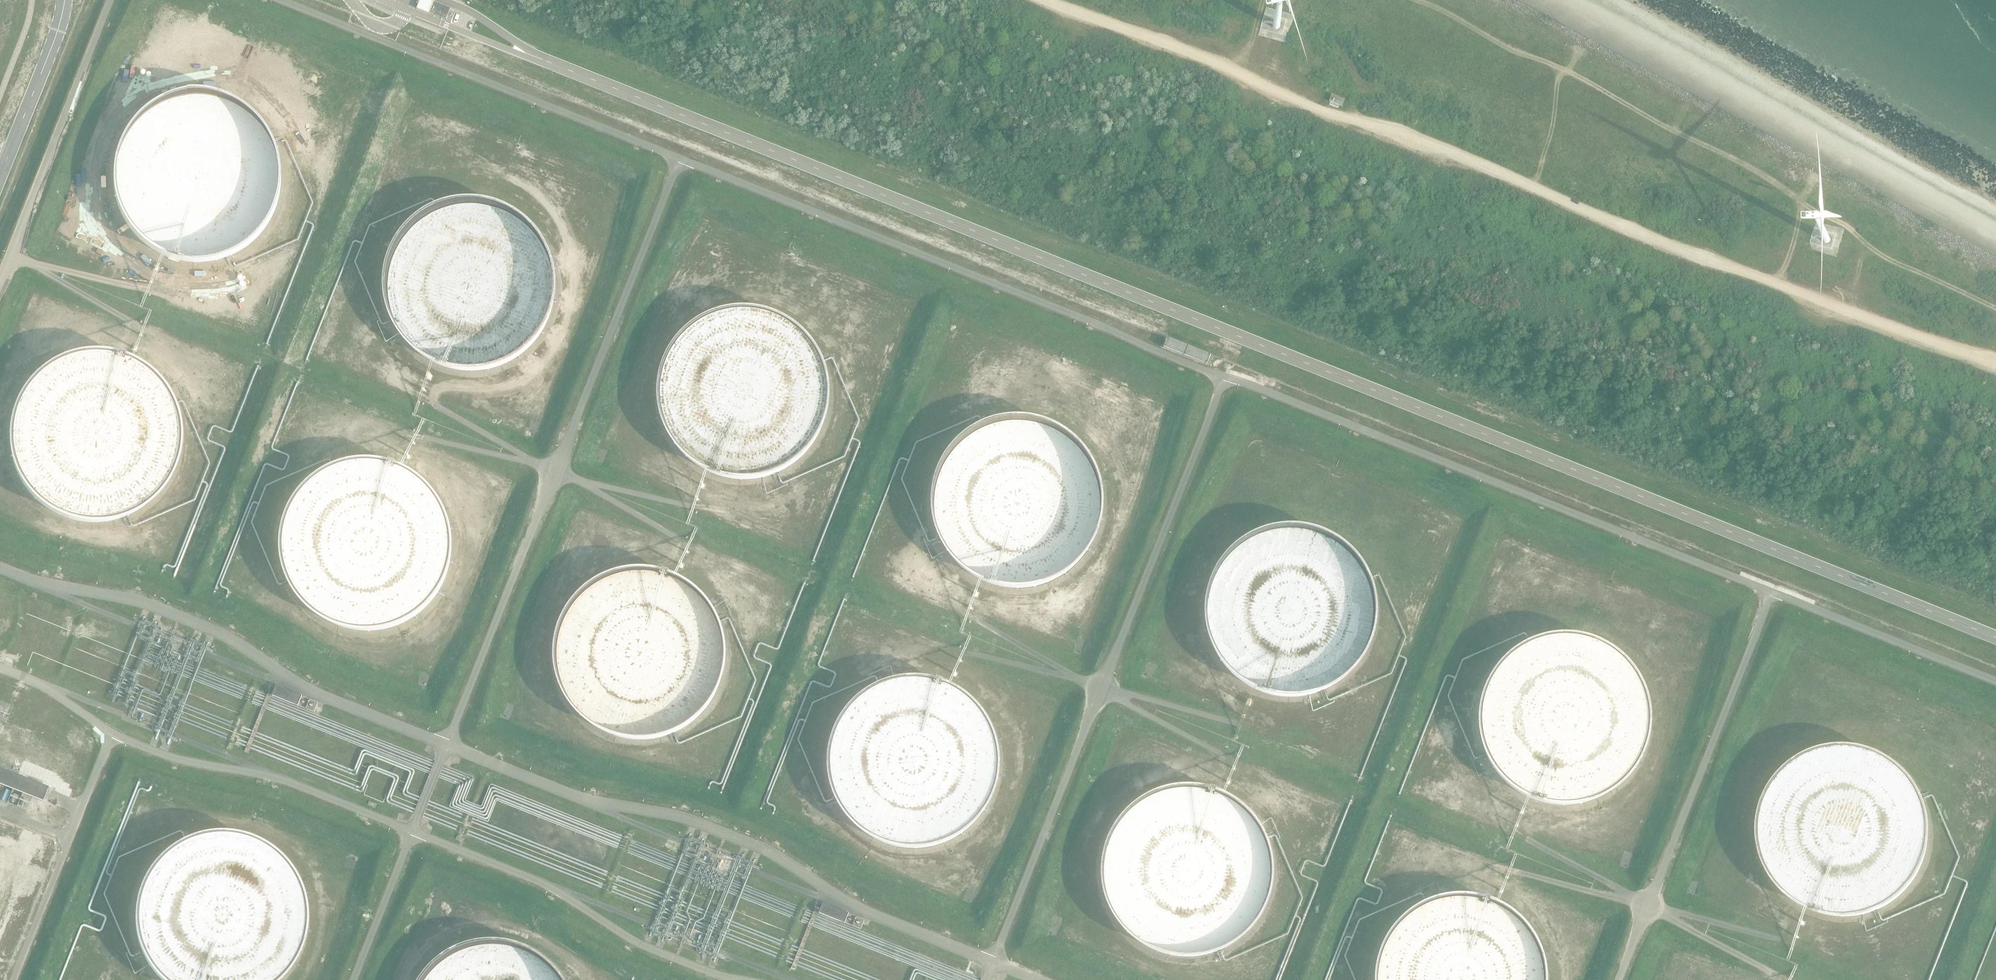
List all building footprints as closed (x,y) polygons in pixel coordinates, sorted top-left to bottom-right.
[(450,8),(430,0),(421,0),(417,8),(446,20),(449,13),(450,8)] [(209,94),(180,95),(153,107),(131,126),(117,152),(113,181),(119,209),(134,234),(157,253),(184,262),(213,262),(241,253),(260,237),(275,217),(283,193),(283,168),(277,144),(260,120),(237,102),(209,94)] [(1332,94),(1329,103),(1340,108),(1344,98),(1332,94)] [(493,204),(465,201),(437,208),(414,222),(397,242),(387,267),(386,294),(392,320),(408,343),(430,361),(457,370),(486,370),(513,360),(535,342),(550,318),(556,290),(552,261),(539,236),(519,216),(493,204)] [(755,308),(726,309),(699,320),(678,340),(664,365),(659,394),(665,423),(680,448),(702,466),(730,476),(759,476),(786,467),(806,451),(821,431),(829,407),(830,382),(823,358),(807,334),(783,316),(755,308)] [(105,352),(75,354),(48,365),(27,385),(13,410),(9,439),(15,468),(30,493),(53,511),(80,521),(109,521),(137,511),(156,495),(171,475),(178,451),(179,426),(172,402),(156,378),(133,361),(105,352)] [(1041,421),(1013,418),(985,424),(965,435),(949,451),(938,470),(932,492),(932,514),(938,535),(953,560),(976,577),(1003,587),(1031,587),(1058,577),(1080,560),(1096,536),(1102,508),(1099,480),(1087,454),(1067,434),(1041,421)] [(391,466),(363,462),(335,468),(312,482),(294,502),(284,526),(281,553),(287,579),(302,603),(324,621),(351,631),(380,631),(407,622),(429,604),(445,580),(451,553),(448,524),(436,499),(416,478),(391,466)] [(1305,527),(1277,528),(1250,538),(1228,556),(1213,580),(1207,607),(1211,636),(1223,661),(1243,681),(1269,693),(1297,696),(1325,690),(1348,676),(1366,655),(1376,630),(1377,603),(1370,577),(1355,553),(1332,536),(1305,527)] [(652,571),(623,572),(596,583),(574,603),(560,628),(556,657),(561,686),(576,711),(598,729),(626,739),(655,739),(682,730),(702,715),(717,694),(725,670),(726,645),(719,621),(703,597),(680,579),(652,571)] [(1587,638),(1558,635),(1530,643),(1508,657),(1492,677),(1482,701),(1480,728),(1486,753),(1502,777),(1524,795),(1552,805),(1580,804),(1607,795),(1630,777),(1645,752),(1651,724),(1647,695),(1634,670),(1613,650),(1587,638)] [(935,682),(908,680),(882,686),(859,700),(842,720),(832,744),(829,770),(835,796),(849,819),(869,837),(893,847),(920,850),(946,844),(969,830),(987,810),(997,785),(1000,759),(994,733),(980,710),(959,692),(935,682)] [(1858,748),(1829,748),(1803,758),(1781,776),(1766,800),(1759,828),(1763,856),(1775,881),(1795,901),(1821,914),(1849,917),(1876,911),(1900,897),(1918,877),(1928,851),(1930,824),(1923,798),(1907,774),(1885,757),(1858,748)] [(43,800),(48,787),(0,768),(0,784),(42,801),(43,800)] [(1200,788),(1171,789),(1144,799),(1122,818),(1108,842),(1102,870),(1107,899),(1120,924),(1141,944),(1168,955),(1196,957),(1224,949),(1246,935),(1262,914),(1271,889),(1273,863),(1266,838),(1250,814),(1227,797),(1200,788)] [(215,834),(188,840),(164,853),(147,874),(136,898),(134,925),(140,951),(155,975),(161,979),(277,979),(282,976),(298,952),(304,924),(301,896),(289,870),(269,850),(244,837),(215,834)] [(1455,897),(1427,903),(1405,917),(1388,937),(1378,961),(1376,979),(1545,979),(1543,958),(1530,932),(1510,912),(1484,900),(1455,897)] [(474,943),(447,953),(425,972),(420,979),(560,979),(552,969),(530,952),(503,943),(474,943)]
